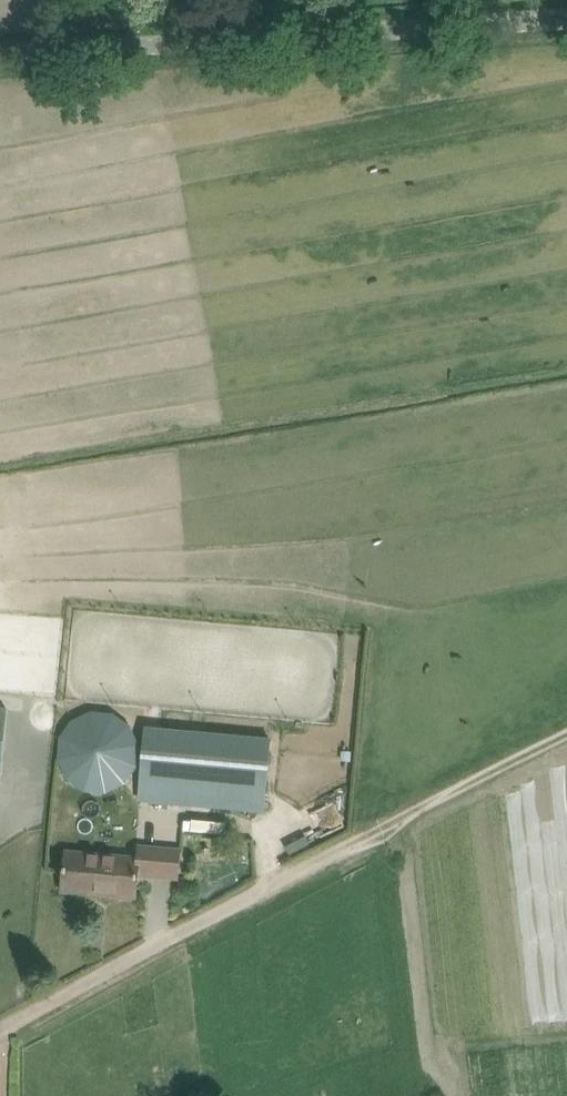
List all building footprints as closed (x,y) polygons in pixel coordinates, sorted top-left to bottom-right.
[(142,791),(265,802),(270,740),(147,728),(142,791)] [(140,859),(139,876),(178,880),(181,851),(140,847),(139,859),(140,859)] [(136,899),(139,876),(140,859),(139,859),(68,852),(64,892),(136,899)]
